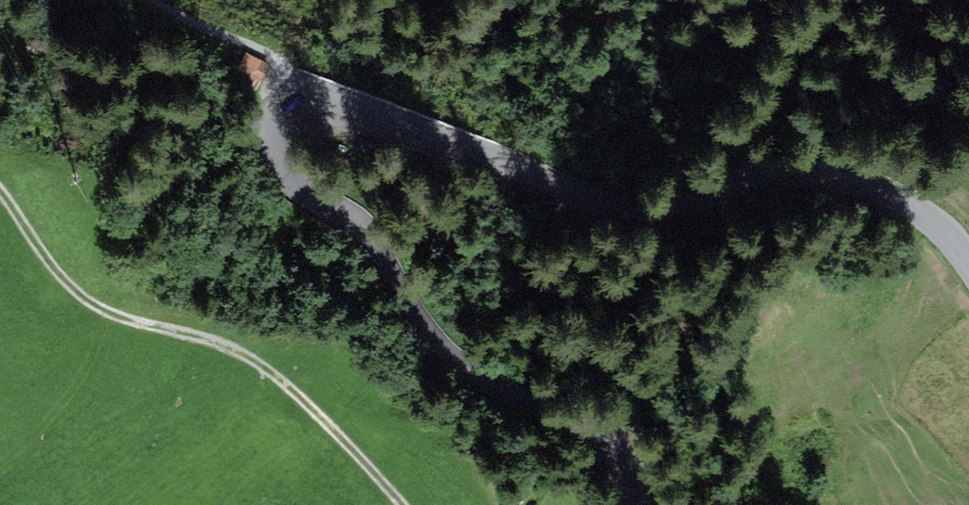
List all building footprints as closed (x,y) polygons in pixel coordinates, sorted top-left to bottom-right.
[(271,67),(246,55),(236,75),(261,87),(271,67)]
